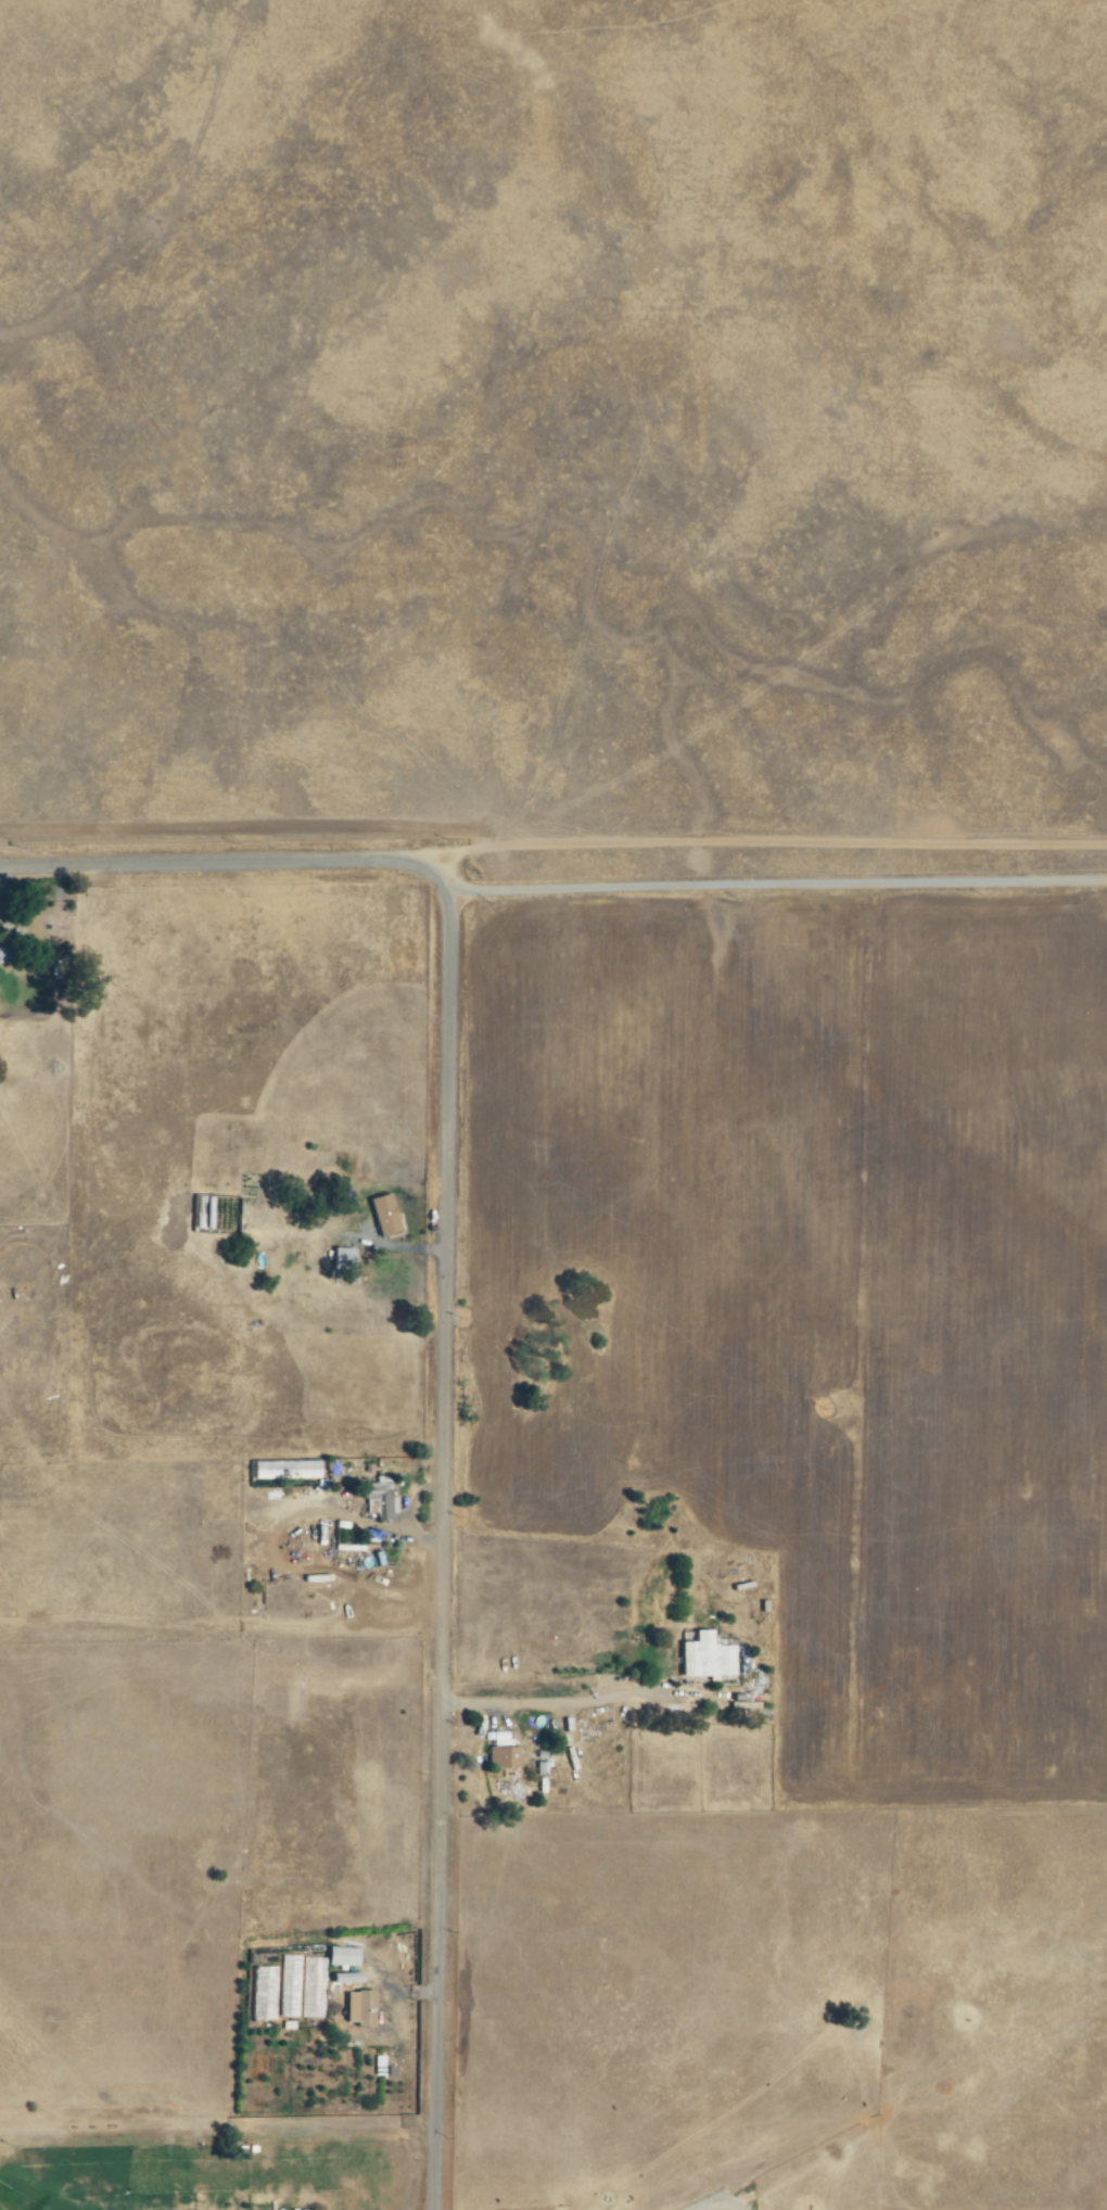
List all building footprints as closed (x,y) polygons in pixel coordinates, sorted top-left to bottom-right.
[(381,1237),(402,1232),(392,1193),(371,1199),(381,1237)] [(356,1271),(356,1248),(335,1248),(335,1271),(356,1271)] [(393,1476),(375,1477),(375,1484),(364,1484),(365,1514),(394,1513),(393,1476)] [(683,1678),(720,1678),(720,1676),(736,1676),(736,1645),(714,1645),(714,1630),(697,1630),(697,1642),(683,1642),(683,1678)] [(520,1747),(489,1748),(489,1768),(520,1767),(520,1747)] [(538,1775),(553,1774),(552,1762),(537,1763),(538,1775)] [(360,1949),(330,1948),(329,1966),(359,1967),(360,1949)] [(377,2028),(377,2004),(376,2004),(376,1991),(358,1991),(357,2028),(377,2028)]
